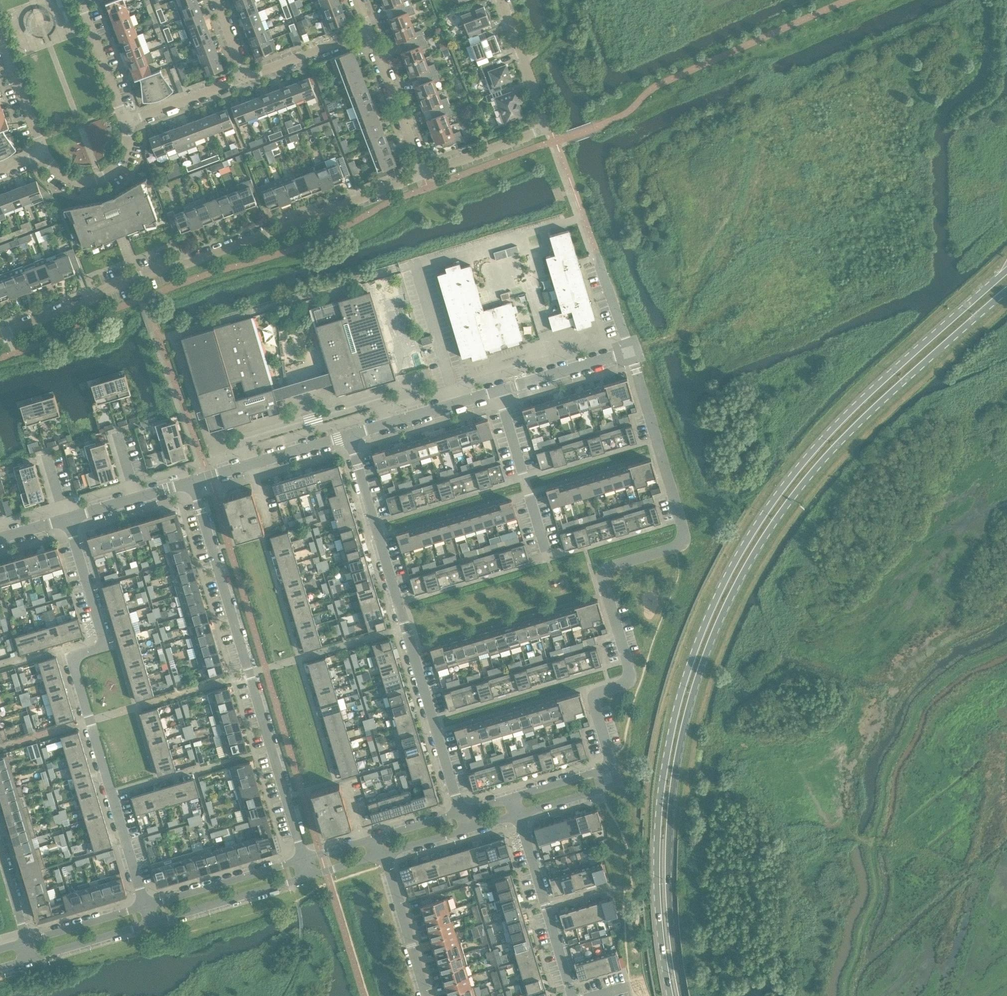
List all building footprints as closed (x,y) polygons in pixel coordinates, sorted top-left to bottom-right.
[(126,6),(124,0),(112,0),(105,2),(109,12),(126,6)] [(198,1),(197,0),(174,0),(177,9),(198,1)] [(238,8),(254,2),(254,1),(257,0),(234,0),(238,8)] [(340,2),(339,0),(319,0),(323,9),(340,2)] [(385,8),(390,6),(392,11),(412,4),(410,0),(381,0),(385,8)] [(181,19),(201,11),(198,1),(177,9),(181,19)] [(241,18),(258,11),(254,2),(238,8),(241,18)] [(326,18),(343,12),(340,2),(323,9),(326,18)] [(409,15),(415,13),(412,4),(392,11),(394,17),(388,19),(393,30),(412,23),(409,15)] [(475,9),(473,4),(459,9),(470,37),(481,33),(479,27),(490,23),(489,20),(489,17),(489,15),(488,13),(487,11),(485,9),(484,6),(475,9)] [(109,12),(113,22),(130,16),(126,6),(109,12)] [(184,28),(205,20),(201,11),(181,19),(184,28)] [(245,27),(262,21),(258,11),(241,18),(245,27)] [(331,31),(330,28),(347,22),(343,12),(326,18),(321,20),(326,34),(331,31)] [(113,22),(116,32),(133,25),(130,16),(113,22)] [(188,37),(191,36),(192,36),(208,30),(205,20),(184,28),(188,37)] [(269,29),(265,30),(262,21),(245,27),(248,37),(269,29)] [(421,29),(415,32),(412,23),(393,30),(397,42),(403,40),(405,45),(424,38),(421,29)] [(120,41),(137,35),(133,25),(116,32),(120,41)] [(252,46),(273,39),(269,29),(248,37),(252,46)] [(195,46),(212,39),(208,30),(192,36),(195,46)] [(478,66),(480,65),(489,62),(486,56),(501,51),(494,34),(488,37),(486,31),(481,33),(470,37),(468,38),(478,66)] [(124,51),(141,44),(137,35),(120,41),(124,51)] [(421,49),(428,46),(424,38),(405,45),(407,50),(401,53),(406,64),(424,57),(421,49)] [(212,39),(195,46),(199,55),(216,49),(212,39)] [(256,56),(276,48),(273,39),(252,46),(256,56)] [(442,50),(448,48),(445,41),(439,44),(442,50)] [(124,51),(127,60),(144,54),(141,44),(124,51)] [(216,49),(199,55),(202,65),(219,58),(216,49)] [(341,74),(359,68),(352,50),(330,59),(337,75),(341,74)] [(127,60),(131,70),(148,63),(144,54),(127,60)] [(434,63),(427,65),(424,57),(406,64),(410,76),(416,74),(418,79),(437,71),(434,63)] [(206,75),(223,69),(219,58),(202,65),(206,75)] [(489,62),(480,65),(491,93),(500,90),(502,89),(500,83),(511,79),(506,64),(494,68),(492,61),(489,62)] [(135,80),(140,78),(151,73),(148,63),(131,70),(135,80)] [(363,78),(359,68),(341,74),(345,85),(363,78)] [(151,73),(140,78),(149,100),(152,100),(155,100),(157,99),(159,98),(164,96),(166,94),(169,93),(160,69),(151,73)] [(434,83),(440,80),(437,71),(418,79),(420,84),(414,86),(418,98),(437,91),(434,83)] [(324,81),(321,75),(316,77),(318,83),(324,81)] [(306,100),(316,97),(309,77),(299,81),(305,97),(306,100)] [(345,85),(349,96),(367,89),(363,78),(345,85)] [(295,101),(305,97),(299,81),(289,85),(295,101)] [(286,105),(295,101),(289,85),(280,88),(286,105)] [(276,108),(286,105),(280,88),(270,92),(276,108)] [(349,96),(353,106),(371,100),(367,89),(349,96)] [(516,91),(503,96),(500,90),(491,93),(485,95),(488,102),(496,99),(505,122),(522,116),(516,100),(519,99),(516,91)] [(447,97),(440,99),(437,91),(418,98),(423,110),(428,107),(430,112),(450,105),(447,97)] [(270,92),(261,95),(267,112),(276,108),(270,92)] [(257,115),(267,112),(261,95),(251,99),(257,115)] [(332,102),(330,96),(324,98),(327,104),(332,102)] [(257,115),(251,99),(242,102),(248,119),(257,115)] [(353,106),(357,117),(375,110),(371,100),(353,106)] [(238,126),(249,122),(248,119),(242,102),(231,107),(238,126)] [(447,116),(453,114),(450,105),(430,112),(432,118),(427,120),(431,131),(450,124),(447,116)] [(223,132),(234,128),(227,108),(216,112),(223,128),(222,129),(223,132)] [(361,128),(379,121),(375,110),(357,117),(354,118),(353,120),(356,128),(358,129),(361,128)] [(213,132),(222,129),(223,128),(216,112),(207,116),(213,132)] [(204,136),(213,132),(207,116),(198,119),(204,136)] [(3,129),(9,127),(5,117),(0,118),(0,131),(3,129)] [(338,117),(332,119),(335,126),(340,124),(338,117)] [(292,119),(294,125),(296,131),(302,128),(300,123),(299,123),(298,119),(295,118),(292,119)] [(194,139),(204,136),(198,119),(188,123),(194,139)] [(332,126),(329,121),(312,127),(314,133),(332,126)] [(361,128),(365,138),(383,132),(379,121),(361,128)] [(178,126),(187,149),(197,146),(194,139),(188,123),(178,126)] [(460,130),(453,133),(450,124),(431,131),(435,143),(441,141),(443,147),(463,139),(460,130)] [(178,126),(169,130),(175,146),(176,146),(178,153),(187,149),(178,126)] [(0,131),(0,158),(2,158),(4,157),(7,155),(9,154),(12,152),(3,129),(0,131)] [(169,130),(159,134),(165,150),(166,150),(168,156),(178,153),(176,146),(175,146),(169,130)] [(387,142),(383,132),(365,138),(369,149),(387,142)] [(166,150),(165,150),(159,134),(149,138),(151,141),(149,152),(155,153),(157,160),(161,161),(169,158),(168,156),(166,150)] [(289,148),(294,146),(292,141),(293,141),(291,135),(285,138),(289,148)] [(348,145),(346,139),(340,141),(343,147),(348,145)] [(391,153),(387,142),(369,149),(373,160),(391,153)] [(395,171),(392,165),(395,164),(391,153),(373,160),(377,170),(373,172),(376,178),(395,171)] [(204,165),(214,161),(212,156),(202,160),(204,165)] [(336,158),(335,157),(325,161),(334,184),(345,180),(344,177),(350,175),(342,156),(336,158)] [(195,169),(204,165),(202,160),(193,164),(195,169)] [(356,166),(354,160),(348,162),(350,169),(356,166)] [(316,170),(323,188),(334,184),(325,161),(314,165),(317,170),(316,170)] [(312,192),(323,188),(316,170),(306,174),(312,192)] [(195,171),(189,174),(191,180),(198,177),(195,171)] [(291,200),(302,196),(295,178),(293,174),(282,178),(284,182),(291,200)] [(302,196),(312,192),(306,174),(295,178),(302,196)] [(108,198),(102,201),(64,208),(64,209),(69,208),(83,245),(96,243),(97,245),(104,242),(103,241),(115,236),(121,234),(127,232),(139,227),(140,229),(146,226),(145,224),(157,217),(143,180),(147,177),(133,185),(113,196),(108,198)] [(291,200),(284,182),(282,178),(272,182),(280,204),(291,200)] [(174,179),(167,182),(170,188),(176,185),(174,179)] [(251,179),(237,184),(239,190),(246,208),(257,204),(252,192),(255,191),(251,179)] [(45,202),(54,199),(53,197),(38,184),(36,180),(26,184),(33,201),(32,201),(33,204),(34,204),(34,203),(44,200),(45,202)] [(263,193),(269,208),(280,204),(272,182),(257,187),(260,195),(263,193)] [(23,204),(32,201),(33,201),(26,184),(17,188),(23,204)] [(13,208),(23,204),(17,188),(7,191),(13,208)] [(239,190),(228,194),(235,212),(246,208),(239,190)] [(13,208),(7,191),(0,194),(0,201),(4,212),(13,208)] [(228,194),(218,198),(224,216),(235,212),(228,194)] [(207,202),(205,197),(194,201),(203,224),(214,220),(207,202)] [(214,220),(224,216),(218,198),(207,202),(214,220)] [(185,210),(192,228),(203,224),(194,201),(184,205),(185,210)] [(180,229),(181,232),(192,228),(185,210),(175,214),(173,210),(167,213),(174,231),(180,229)] [(13,237),(23,233),(21,228),(11,232),(13,237)] [(550,235),(555,254),(546,257),(562,312),(548,316),(553,330),(573,324),(575,329),(591,324),(590,319),(594,318),(568,230),(550,235)] [(4,240),(13,237),(11,232),(2,236),(4,240)] [(517,245),(494,252),(496,260),(519,253),(517,245)] [(56,255),(57,258),(64,276),(75,272),(74,269),(80,267),(73,248),(56,255)] [(47,262),(54,280),(64,276),(57,258),(56,255),(56,254),(45,258),(47,262)] [(46,263),(44,257),(34,261),(43,284),(54,280),(47,262),(46,263)] [(43,284),(34,261),(23,265),(32,288),(43,284)] [(471,354),(473,359),(487,355),(485,350),(477,322),(486,320),(484,310),(470,264),(461,267),(459,262),(445,266),(447,271),(437,274),(462,357),(471,354)] [(32,288),(23,265),(13,270),(22,292),(32,288)] [(11,297),(22,292),(13,270),(2,274),(11,297)] [(11,297),(2,274),(0,274),(0,301),(11,297)] [(329,371),(273,388),(252,316),(182,337),(181,337),(198,394),(210,432),(280,411),(275,397),(285,394),(332,380),(336,394),(338,394),(345,392),(345,394),(345,395),(348,394),(396,379),(396,376),(376,312),(370,290),(367,291),(311,308),(329,371)] [(510,298),(508,292),(500,294),(502,300),(510,298)] [(485,350),(522,339),(511,302),(484,310),(486,320),(477,322),(485,350)] [(432,342),(430,335),(420,338),(423,345),(432,342)] [(131,394),(125,373),(114,377),(120,397),(131,394)] [(120,397),(114,377),(103,380),(109,400),(120,397)] [(608,383),(606,384),(612,405),(634,399),(627,378),(608,384),(608,383)] [(91,383),(97,404),(109,400),(103,380),(91,383)] [(612,405),(606,384),(595,387),(601,404),(610,402),(612,406),(612,405)] [(602,409),(601,404),(595,387),(585,390),(590,407),(592,412),(602,409)] [(580,411),(590,407),(585,390),(575,393),(580,411)] [(570,414),(580,411),(575,393),(564,396),(570,414)] [(60,415),(54,394),(43,398),(49,418),(60,415)] [(570,414),(564,396),(554,400),(559,417),(570,414)] [(38,421),(49,418),(43,398),(32,401),(38,421)] [(544,403),(549,420),(559,417),(554,400),(544,403)] [(20,404),(26,425),(38,421),(32,401),(20,404)] [(549,420),(544,403),(533,406),(538,423),(549,420)] [(522,409),(528,426),(538,423),(533,406),(522,409)] [(619,419),(620,424),(630,421),(628,416),(619,419)] [(493,436),(488,419),(477,422),(482,440),(493,436)] [(155,424),(159,438),(178,433),(179,432),(176,421),(167,423),(166,421),(155,424)] [(467,426),(472,443),(482,440),(477,422),(467,426)] [(617,447),(637,442),(632,424),(612,430),(617,447)] [(456,429),(461,446),(472,443),(467,426),(456,429)] [(461,446),(456,429),(446,432),(451,449),(452,453),(463,450),(461,446)] [(598,453),(617,447),(612,430),(593,436),(598,453)] [(178,433),(159,438),(163,450),(181,445),(183,444),(179,432),(178,433)] [(451,449),(446,432),(435,435),(441,452),(451,449)] [(425,438),(430,455),(441,452),(435,435),(425,438)] [(579,459),(598,453),(593,436),(574,441),(579,459)] [(430,455),(425,438),(415,441),(420,458),(430,455)] [(404,444),(409,461),(420,458),(415,441),(404,444)] [(560,464),(579,459),(574,441),(555,447),(560,464)] [(84,445),(88,459),(107,454),(108,453),(105,442),(96,444),(95,442),(84,445)] [(181,445),(163,450),(167,464),(178,461),(177,459),(186,456),(183,444),(181,445)] [(409,461),(404,444),(394,447),(399,464),(409,461)] [(394,447),(390,448),(384,450),(389,467),(399,464),(394,447)] [(555,447),(536,453),(541,470),(560,464),(555,447)] [(373,453),(379,475),(390,472),(389,467),(384,450),(373,453)] [(112,465),(108,453),(107,454),(88,459),(92,471),(112,465)] [(632,464),(638,485),(648,482),(657,479),(651,459),(642,461),(632,464)] [(13,466),(17,480),(36,475),(37,474),(34,463),(25,465),(24,463),(13,466)] [(506,481),(500,463),(481,469),(486,486),(506,481)] [(338,464),(328,467),(331,477),(336,494),(345,491),(346,491),(338,464)] [(632,464),(621,467),(626,484),(635,482),(636,486),(638,485),(632,464)] [(112,465),(92,471),(86,473),(90,487),(107,482),(107,480),(115,477),(112,465)] [(314,471),(318,481),(331,477),(328,467),(326,467),(314,471)] [(621,467),(611,470),(616,487),(626,484),(621,467)] [(486,486),(481,469),(462,475),(467,492),(486,486)] [(611,470),(600,473),(605,491),(616,487),(611,470)] [(304,474),(309,492),(320,489),(314,471),(304,474)] [(600,473),(589,477),(594,494),(605,491),(600,473)] [(36,475),(17,480),(21,492),(39,487),(41,486),(37,474),(36,475)] [(309,492),(304,474),(294,477),(299,495),(309,492)] [(467,492),(462,475),(443,480),(448,498),(467,492)] [(283,480),(289,498),(299,495),(294,477),(283,480)] [(589,477),(579,480),(584,497),(594,494),(589,477)] [(272,483),(278,501),(289,498),(283,480),(272,483)] [(448,498),(443,480),(424,486),(429,503),(448,498)] [(579,480),(568,483),(573,500),(584,497),(579,480)] [(568,483),(557,486),(562,503),(573,500),(568,483)] [(39,487),(21,492),(25,507),(36,503),(36,501),(44,498),(41,486),(39,487)] [(429,503),(424,486),(405,492),(410,509),(429,503)] [(556,487),(546,489),(547,491),(552,507),(562,503),(557,486),(556,487)] [(252,489),(223,498),(230,521),(232,521),(233,525),(231,525),(236,540),(264,532),(252,489)] [(336,494),(328,496),(332,507),(348,502),(350,502),(346,491),(345,491),(336,494)] [(386,497),(391,515),(410,509),(405,492),(386,497)] [(506,520),(517,517),(512,500),(501,503),(506,520)] [(348,502),(332,507),(335,517),(351,512),(353,512),(350,502),(348,502)] [(496,523),(506,520),(501,503),(490,506),(496,523)] [(565,551),(661,522),(656,505),(560,533),(565,551)] [(490,506),(480,509),(485,526),(496,523),(490,506)] [(470,512),(475,529),(485,526),(480,509),(470,512)] [(165,531),(180,526),(176,511),(161,516),(164,526),(163,526),(165,530),(165,531)] [(335,517),(338,528),(355,523),(356,522),(353,512),(351,512),(335,517)] [(459,515),(464,532),(475,529),(470,512),(459,515)] [(449,518),(454,535),(464,532),(459,515),(449,518)] [(145,538),(151,537),(149,531),(163,526),(164,526),(161,516),(140,522),(145,538)] [(439,521),(444,539),(454,535),(449,518),(439,521)] [(428,524),(433,542),(444,539),(439,521),(428,524)] [(130,525),(136,546),(147,543),(145,538),(140,522),(130,525)] [(338,528),(341,538),(358,533),(359,533),(356,522),(355,523),(338,528)] [(418,528),(423,545),(433,542),(428,524),(418,528)] [(130,525),(120,528),(126,549),(136,546),(130,525)] [(165,532),(160,534),(163,543),(167,541),(184,537),(180,526),(165,531),(165,530),(164,530),(165,532)] [(126,549),(120,528),(109,531),(114,548),(116,552),(126,549)] [(407,531),(412,548),(423,545),(418,528),(407,531)] [(104,551),(114,548),(109,531),(99,534),(104,551)] [(274,546),(291,542),(288,531),(270,536),(273,547),(274,546)] [(397,534),(402,551),(412,548),(407,531),(397,534)] [(358,533),(341,538),(344,548),(361,543),(362,543),(359,533),(358,533)] [(105,555),(104,551),(99,534),(88,538),(94,559),(105,555)] [(186,546),(184,537),(167,541),(170,551),(186,546)] [(294,552),(291,542),(274,546),(273,547),(276,557),(277,557),(294,552)] [(344,548),(339,550),(342,560),(347,559),(364,554),(365,554),(362,543),(361,543),(344,548)] [(510,567),(529,561),(524,544),(505,550),(510,567)] [(166,553),(169,563),(190,557),(186,546),(170,551),(170,552),(166,553)] [(53,571),(63,568),(57,547),(46,550),(53,571)] [(36,553),(42,574),(53,571),(46,550),(36,553)] [(491,572),(510,567),(505,550),(486,555),(491,572)] [(297,562),(294,552),(277,557),(276,557),(279,568),(280,567),(297,562)] [(42,574),(36,553),(26,556),(32,577),(42,574)] [(364,554),(347,559),(350,569),(367,564),(368,564),(365,554),(364,554)] [(467,561),(472,578),(491,572),(486,555),(467,561)] [(26,556),(15,559),(21,580),(32,577),(30,573),(26,556)] [(190,557),(169,563),(172,574),(193,568),(190,557)] [(21,580),(15,559),(5,562),(11,583),(21,580)] [(448,566),(453,584),(472,578),(467,561),(448,566)] [(1,586),(11,583),(5,562),(0,564),(0,584),(1,586)] [(300,573),(297,562),(280,567),(279,568),(282,578),(284,578),(300,573)] [(367,564),(350,569),(353,579),(370,575),(371,574),(368,564),(367,564)] [(429,572),(434,589),(453,584),(448,566),(429,572)] [(175,584),(196,578),(193,568),(172,574),(175,584)] [(410,578),(415,595),(434,589),(429,572),(410,578)] [(303,583),(300,573),(284,578),(282,578),(285,588),(287,588),(303,583)] [(370,575),(353,579),(356,590),(373,585),(374,585),(371,574),(370,575)] [(199,588),(196,578),(175,584),(178,595),(199,588)] [(106,596),(123,591),(120,580),(102,586),(105,596),(106,596)] [(306,593),(303,583),(287,588),(285,588),(288,599),(290,598),(306,593)] [(373,585),(356,590),(359,600),(376,595),(377,595),(374,585),(373,585)] [(202,599),(199,588),(178,595),(181,605),(202,599)] [(126,602),(123,591),(106,596),(105,596),(108,607),(109,607),(126,602)] [(309,604),(306,593),(290,598),(288,599),(292,609),(293,609),(309,604)] [(376,595),(359,600),(362,611),(379,606),(380,605),(377,595),(376,595)] [(205,609),(202,599),(181,605),(184,615),(205,609)] [(598,599),(579,605),(576,605),(583,627),(594,623),(592,619),(602,616),(603,621),(604,620),(598,599)] [(109,607),(108,607),(111,617),(113,617),(129,612),(126,602),(109,607)] [(313,614),(309,604),(293,609),(292,609),(295,620),(296,619),(313,614)] [(379,606),(362,611),(365,621),(382,616),(383,616),(380,605),(379,606)] [(571,626),(581,623),(582,627),(583,627),(576,605),(566,608),(571,626)] [(561,629),(571,626),(566,608),(556,611),(561,629)] [(53,609),(42,612),(44,618),(54,615),(53,609)] [(208,620),(205,609),(184,615),(187,626),(208,620)] [(556,611),(545,615),(550,632),(561,629),(556,611)] [(132,622),(129,612),(113,617),(111,617),(114,628),(116,627),(132,622)] [(316,625),(313,614),(296,619),(295,620),(298,630),(299,629),(316,625)] [(540,635),(550,632),(545,615),(535,618),(540,635)] [(382,616),(365,621),(369,632),(387,627),(383,616),(382,616)] [(78,617),(67,620),(72,637),(73,638),(83,635),(78,617)] [(525,621),(530,638),(531,643),(541,640),(540,635),(535,618),(525,621)] [(67,620),(57,623),(62,640),(62,642),(73,638),(72,637),(67,620)] [(211,630),(208,620),(187,626),(190,636),(211,630)] [(519,641),(530,638),(525,621),(514,624),(519,641)] [(135,633),(132,622),(116,627),(119,638),(135,633)] [(57,623),(46,627),(51,643),(52,645),(62,642),(62,640),(57,623)] [(514,624),(504,627),(510,649),(520,646),(519,641),(514,624)] [(319,635),(316,625),(299,629),(298,630),(301,640),(302,640),(319,635)] [(46,627),(36,630),(41,646),(41,648),(52,645),(51,643),(46,627)] [(510,649),(504,627),(493,630),(500,652),(510,649)] [(41,646),(36,630),(26,633),(31,649),(31,651),(41,648),(41,646)] [(211,630),(190,636),(193,646),(214,640),(211,630)] [(489,655),(500,652),(493,630),(483,633),(489,655)] [(31,649),(26,633),(15,636),(20,654),(31,651),(31,649)] [(139,643),(135,633),(119,638),(117,638),(121,648),(122,648),(139,643)] [(488,650),(489,655),(483,633),(473,636),(478,653),(488,650)] [(322,646),(319,635),(302,640),(301,640),(304,651),(322,646)] [(473,636),(462,639),(469,661),(479,658),(478,653),(473,636)] [(594,636),(586,638),(587,640),(588,646),(596,643),(594,636)] [(390,638),(372,643),(375,654),(392,649),(393,649),(390,638)] [(469,661),(462,639),(452,642),(458,664),(469,661)] [(217,651),(214,640),(193,646),(196,657),(217,651)] [(458,664),(452,642),(442,645),(448,667),(458,664)] [(142,654),(139,643),(122,648),(121,648),(124,659),(125,659),(142,654)] [(442,645),(431,649),(437,670),(448,667),(442,645)] [(582,670),(601,665),(596,647),(577,653),(582,670)] [(392,649),(375,654),(371,656),(374,666),(378,665),(395,660),(396,659),(393,649),(392,649)] [(196,657),(198,663),(199,667),(204,666),(220,661),(217,651),(196,657)] [(563,676),(582,670),(577,653),(558,659),(563,676)] [(145,664),(142,654),(125,659),(124,659),(127,669),(128,669),(145,664)] [(38,661),(41,672),(58,667),(59,666),(56,656),(38,661)] [(328,668),(325,657),(307,663),(310,673),(312,673),(328,668)] [(395,660),(378,665),(381,675),(398,670),(399,670),(396,659),(395,660)] [(558,659),(539,664),(544,682),(563,676),(558,659)] [(215,677),(215,675),(224,672),(220,661),(204,666),(208,679),(215,677)] [(128,669),(127,669),(130,680),(131,679),(148,674),(145,664),(128,669)] [(525,687),(544,682),(539,664),(520,670),(525,687)] [(58,667),(41,672),(45,682),(61,677),(63,677),(59,666),(58,667)] [(332,678),(328,668),(312,673),(310,673),(314,684),(315,683),(332,678)] [(398,670),(381,675),(385,685),(401,680),(402,680),(399,670),(398,670)] [(520,670),(501,676),(506,693),(525,687),(520,670)] [(131,679),(130,680),(133,690),(134,690),(151,685),(148,674),(131,679)] [(487,698),(506,693),(501,676),(482,681),(487,698)] [(61,677),(45,682),(48,692),(64,688),(66,687),(63,677),(61,677)] [(335,689),(332,678),(315,683),(314,684),(317,694),(318,694),(335,689)] [(401,680),(385,685),(380,687),(383,697),(388,696),(404,691),(406,690),(402,680),(401,680)] [(463,687),(468,704),(487,698),(482,681),(463,687)] [(134,690),(133,690),(136,701),(154,696),(151,685),(134,690)] [(228,686),(207,692),(210,703),(231,697),(228,686)] [(42,694),(45,705),(67,698),(69,698),(66,687),(64,688),(48,692),(42,694)] [(463,687),(444,693),(449,710),(468,704),(463,687)] [(338,699),(335,689),(318,694),(317,694),(320,704),(321,704),(338,699)] [(404,691),(388,696),(391,706),(407,701),(409,701),(406,690),(404,691)] [(580,692),(561,698),(561,697),(559,698),(565,720),(576,716),(575,712),(584,709),(585,714),(586,713),(580,692)] [(213,713),(234,707),(231,697),(210,703),(213,713)] [(45,705),(48,715),(54,713),(70,708),(72,708),(69,698),(67,698),(45,705)] [(565,720),(559,698),(548,701),(555,723),(565,720)] [(341,709),(338,699),(321,704),(320,704),(323,715),(324,714),(341,709)] [(407,701),(391,706),(386,707),(389,718),(410,711),(412,711),(409,701),(407,701)] [(543,722),(544,726),(555,723),(548,701),(538,704),(543,722)] [(533,725),(543,722),(538,704),(528,707),(533,725)] [(161,718),(157,707),(140,712),(143,723),(144,723),(161,718)] [(216,724),(237,718),(234,707),(213,713),(216,724)] [(517,710),(522,728),(524,732),(534,729),(533,725),(528,707),(517,710)] [(70,708),(54,713),(57,724),(75,719),(72,708),(70,708)] [(344,720),(341,709),(324,714),(323,715),(326,725),(327,725),(344,720)] [(517,710),(507,713),(512,731),(522,728),(517,710)] [(410,711),(389,718),(392,728),(414,722),(415,721),(412,711),(410,711)] [(502,734),(512,731),(507,713),(497,717),(502,734)] [(491,737),(502,734),(497,717),(486,720),(491,737)] [(164,728),(161,718),(144,723),(143,723),(146,733),(147,733),(164,728)] [(240,728),(237,718),(216,724),(219,734),(240,728)] [(26,722),(27,728),(29,732),(34,731),(30,720),(26,722)] [(347,730),(344,720),(327,725),(326,725),(329,736),(330,735),(347,730)] [(486,720),(476,723),(481,740),(491,737),(486,720)] [(414,722),(392,728),(395,738),(417,732),(418,732),(415,721),(414,722)] [(481,740),(476,723),(466,726),(471,743),(481,740)] [(466,726),(455,729),(460,746),(471,743),(466,726)] [(167,738),(164,728),(147,733),(146,733),(149,744),(150,743),(167,738)] [(240,728),(219,734),(222,744),(243,738),(240,728)] [(78,730),(60,736),(64,746),(80,741),(81,741),(78,730)] [(350,741),(347,730),(330,735),(329,736),(332,746),(333,746),(350,741)] [(581,735),(580,730),(570,733),(571,738),(581,735)] [(417,732),(395,738),(398,749),(403,747),(420,743),(421,742),(418,732),(417,732)] [(170,749),(167,738),(150,743),(149,744),(152,754),(153,754),(170,749)] [(222,744),(226,755),(247,749),(243,738),(222,744)] [(568,762),(587,756),(582,739),(563,745),(568,762)] [(80,741),(64,746),(67,757),(83,752),(84,752),(81,741),(80,741)] [(353,751),(350,741),(333,746),(332,746),(335,756),(336,756),(353,751)] [(420,743),(403,747),(406,758),(423,753),(424,753),(421,742),(420,743)] [(27,746),(31,759),(36,757),(36,758),(41,756),(37,743),(27,746)] [(549,768),(568,762),(563,745),(544,750),(549,768)] [(173,759),(170,749),(153,754),(152,754),(155,765),(156,764),(173,759)] [(530,773),(549,768),(544,750),(525,756),(530,773)] [(356,761),(353,751),(336,756),(335,756),(338,767),(339,766),(356,761)] [(10,765),(6,752),(0,754),(0,768),(10,765)] [(83,752),(67,757),(70,767),(86,762),(87,762),(84,752),(83,752)] [(423,753),(406,758),(409,768),(426,763),(427,763),(424,753),(423,753)] [(511,779),(530,773),(525,756),(506,762),(511,779)] [(176,770),(173,759),(156,764),(155,765),(158,775),(176,770)] [(253,772),(250,761),(229,767),(232,778),(253,772)] [(359,772),(356,761),(339,766),(338,767),(341,777),(359,772)] [(86,762),(70,767),(73,778),(90,773),(91,772),(87,762),(86,762)] [(492,785),(511,779),(506,762),(487,767),(492,785)] [(426,763),(409,768),(412,779),(420,777),(429,774),(430,774),(427,763),(426,763)] [(13,776),(10,765),(0,768),(0,779),(13,776)] [(487,767),(468,773),(473,790),(492,785),(487,767)] [(90,773),(73,778),(76,788),(93,783),(94,783),(91,772),(90,773)] [(235,788),(256,782),(253,772),(232,778),(235,788)] [(429,774),(420,777),(425,793),(428,804),(438,801),(430,774),(429,774)] [(13,776),(0,779),(0,790),(0,791),(16,786),(13,776)] [(194,777),(183,780),(184,782),(189,798),(200,795),(194,777)] [(173,785),(178,801),(189,798),(184,782),(183,780),(173,783),(173,785)] [(256,782),(235,788),(238,799),(259,792),(256,782)] [(93,783),(76,788),(79,798),(96,793),(97,793),(94,783),(93,783)] [(168,805),(178,801),(173,785),(173,783),(163,787),(163,788),(168,805)] [(21,784),(16,786),(0,791),(3,801),(24,795),(21,784)] [(316,811),(323,835),(352,826),(339,784),(311,793),(315,808),(317,807),(318,811),(316,811)] [(158,808),(168,805),(163,788),(163,787),(152,790),(153,791),(158,808)] [(387,792),(389,796),(388,796),(394,814),(404,811),(399,793),(397,789),(387,792)] [(147,811),(158,808),(153,791),(152,790),(142,793),(142,794),(147,811)] [(411,797),(409,790),(399,793),(404,811),(414,808),(411,797)] [(241,809),(262,803),(259,792),(238,799),(241,809)] [(387,792),(377,795),(383,817),(394,814),(388,796),(389,796),(387,792)] [(96,793),(79,798),(82,809),(99,804),(100,803),(97,793),(96,793)] [(147,811),(142,794),(142,793),(131,796),(136,814),(147,811)] [(425,793),(411,797),(414,808),(428,804),(425,793)] [(27,805),(24,795),(3,801),(6,811),(27,805)] [(366,798),(372,820),(383,817),(377,795),(366,798)] [(99,804),(82,809),(85,819),(102,814),(103,814),(100,803),(99,804)] [(241,809),(240,809),(243,820),(249,818),(266,813),(262,803),(241,809)] [(30,816),(27,805),(6,811),(9,822),(30,816)] [(603,827),(597,809),(586,812),(592,830),(603,827)] [(591,831),(592,830),(586,812),(576,815),(581,833),(591,830),(591,831)] [(261,836),(261,837),(272,834),(266,813),(249,818),(251,823),(257,821),(261,836)] [(102,814),(85,819),(88,829),(105,825),(106,824),(103,814),(102,814)] [(571,836),(581,833),(576,815),(566,819),(571,836)] [(33,826),(30,816),(9,822),(12,832),(33,826)] [(560,839),(571,836),(566,819),(555,822),(560,839)] [(555,822),(545,825),(550,842),(560,839),(555,822)] [(105,825),(88,829),(91,840),(108,835),(109,835),(106,824),(105,825)] [(539,846),(541,846),(540,845),(550,842),(545,825),(534,828),(539,846)] [(36,836),(33,826),(12,832),(15,842),(36,836)] [(56,841),(61,840),(66,839),(64,833),(54,836),(56,841)] [(257,838),(261,853),(276,849),(272,834),(261,837),(261,836),(258,837),(257,838)] [(108,835),(91,840),(94,851),(112,845),(109,835),(108,835)] [(40,847),(36,836),(15,842),(19,853),(40,847)] [(258,837),(257,837),(246,840),(251,856),(261,853),(257,838),(258,837)] [(494,840),(499,858),(510,855),(504,837),(494,840)] [(236,843),(241,859),(251,856),(246,840),(236,843)] [(501,862),(499,858),(494,840),(484,843),(489,861),(490,865),(501,862)] [(241,859),(236,843),(225,846),(230,862),(241,859)] [(484,843),(473,846),(473,847),(478,864),(489,861),(484,843)] [(215,849),(214,845),(203,848),(210,869),(220,866),(215,849)] [(215,849),(220,866),(230,862),(225,846),(215,849)] [(473,846),(462,849),(463,850),(468,867),(478,864),(473,847),(473,846)] [(19,853),(22,863),(43,857),(40,847),(19,853)] [(193,851),(199,872),(210,869),(203,848),(193,851)] [(462,849),(452,852),(452,853),(457,870),(468,867),(463,850),(462,849)] [(199,872),(193,851),(183,854),(189,875),(199,872)] [(452,852),(442,855),(442,856),(447,873),(457,870),(452,853),(452,852)] [(172,857),(178,878),(189,875),(183,854),(172,857)] [(432,860),(437,876),(447,873),(442,856),(442,855),(431,858),(432,860)] [(25,874),(41,869),(46,867),(43,857),(22,863),(25,874)] [(168,881),(178,878),(172,857),(162,860),(168,881)] [(431,858),(421,861),(421,863),(426,879),(437,876),(432,860),(431,858)] [(151,863),(152,868),(157,884),(168,881),(162,860),(151,863)] [(579,863),(580,868),(585,885),(596,882),(591,865),(589,861),(589,860),(579,863)] [(416,882),(426,879),(421,863),(421,861),(411,864),(411,866),(416,882)] [(600,861),(600,862),(591,865),(596,882),(607,879),(601,861),(600,861)] [(412,884),(416,882),(411,866),(411,864),(400,868),(409,898),(422,895),(420,890),(415,891),(412,884)] [(580,868),(570,871),(575,888),(585,885),(580,868)] [(25,874),(28,884),(44,879),(41,869),(25,874)] [(565,892),(575,888),(570,871),(560,874),(565,892)] [(126,893),(120,872),(109,875),(111,880),(115,897),(126,893)] [(510,873),(493,878),(496,889),(513,884),(510,873)] [(550,876),(549,877),(554,895),(565,892),(560,874),(550,877),(550,876)] [(105,900),(115,897),(114,893),(111,880),(109,875),(99,879),(100,883),(105,900)] [(28,884),(31,894),(47,890),(44,879),(28,884)] [(89,882),(90,886),(95,903),(105,900),(100,883),(99,879),(89,882)] [(78,885),(79,889),(84,906),(95,903),(90,886),(89,882),(78,885)] [(495,900),(516,894),(513,884),(496,889),(492,890),(495,900)] [(79,889),(69,893),(74,909),(84,906),(79,889)] [(50,901),(47,890),(31,894),(34,905),(50,900),(50,901)] [(50,905),(53,915),(74,909),(69,893),(64,894),(66,900),(51,905),(50,905)] [(495,900),(498,911),(502,909),(519,904),(516,894),(495,900)] [(434,901),(432,896),(421,899),(426,917),(451,909),(447,898),(434,901)] [(617,915),(612,897),(601,901),(607,919),(617,915)] [(53,915),(50,905),(51,905),(50,901),(50,900),(34,905),(38,919),(53,915)] [(606,919),(607,919),(601,901),(591,904),(596,921),(606,918),(606,919)] [(505,920),(522,915),(519,904),(502,909),(505,920)] [(586,924),(596,921),(591,904),(580,907),(586,924)] [(575,927),(586,924),(580,907),(570,910),(575,927)] [(451,909),(426,917),(429,927),(451,921),(447,911),(451,910),(451,909)] [(565,931),(566,931),(566,930),(575,927),(570,910),(559,913),(565,931)] [(501,921),(504,931),(509,930),(525,925),(522,915),(505,920),(501,921)] [(454,920),(451,921),(429,927),(432,938),(457,931),(454,920)] [(507,942),(512,940),(528,935),(525,925),(509,930),(504,931),(507,942)] [(457,931),(432,938),(435,949),(460,942),(457,931)] [(528,935),(512,940),(515,951),(531,946),(528,935)] [(439,960),(464,953),(460,942),(435,949),(439,960)] [(513,962),(534,956),(531,946),(515,951),(518,961),(513,962)] [(616,949),(615,949),(615,950),(605,953),(611,970),(621,967),(616,949)] [(491,951),(485,952),(487,958),(490,957),(495,956),(493,950),(491,951)] [(464,953),(439,960),(442,971),(467,964),(464,953)] [(611,970),(605,953),(595,956),(600,973),(611,970)] [(516,973),(521,971),(537,966),(534,956),(513,962),(516,973)] [(600,973),(595,956),(585,959),(590,976),(600,973)] [(575,961),(574,962),(579,980),(590,976),(585,959),(575,962),(575,961)] [(464,965),(467,964),(442,971),(445,982),(467,976),(464,965)] [(519,983),(540,977),(537,966),(521,971),(524,982),(519,983)] [(467,976),(445,982),(449,993),(473,986),(473,985),(470,986),(467,976)] [(522,993),(527,992),(544,987),(540,977),(519,983),(522,993)] [(473,986),(449,993),(449,995),(476,995),(473,986)] [(544,987),(527,992),(528,995),(546,995),(544,987)]
